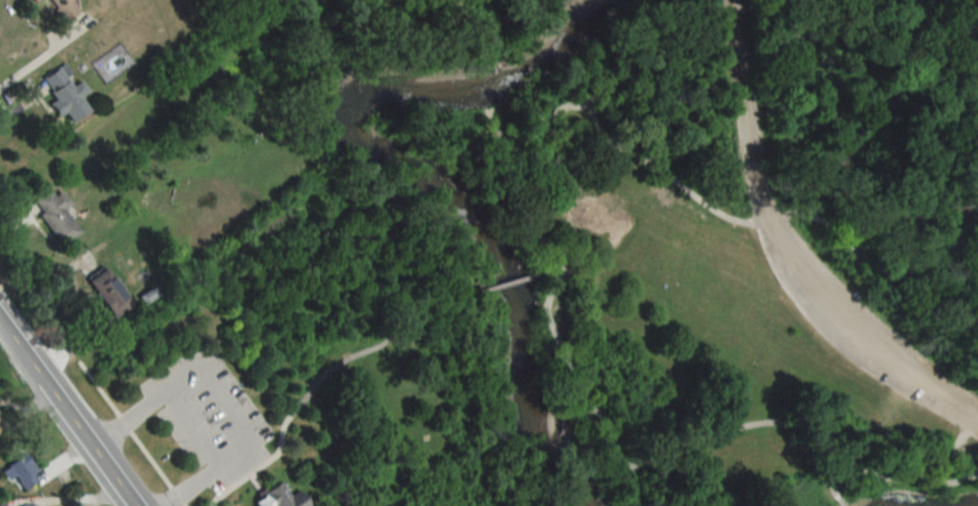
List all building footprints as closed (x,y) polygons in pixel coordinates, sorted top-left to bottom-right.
[(57,24),(79,11),(72,0),(42,0),(57,24)] [(84,110),(75,95),(83,91),(77,80),(68,85),(63,77),(68,74),(63,64),(40,77),(52,99),(46,103),(54,116),(61,112),(66,120),(84,110)] [(56,246),(75,233),(59,209),(65,204),(56,191),(49,196),(44,189),(26,201),(56,246)] [(84,280),(109,318),(128,306),(103,268),(84,280)] [(5,465),(23,490),(39,479),(21,453),(5,465)] [(259,496),(253,500),(258,505),(306,505),(308,504),(297,488),(289,493),(280,479),(265,489),(263,486),(259,489),(255,491),(259,496)]
